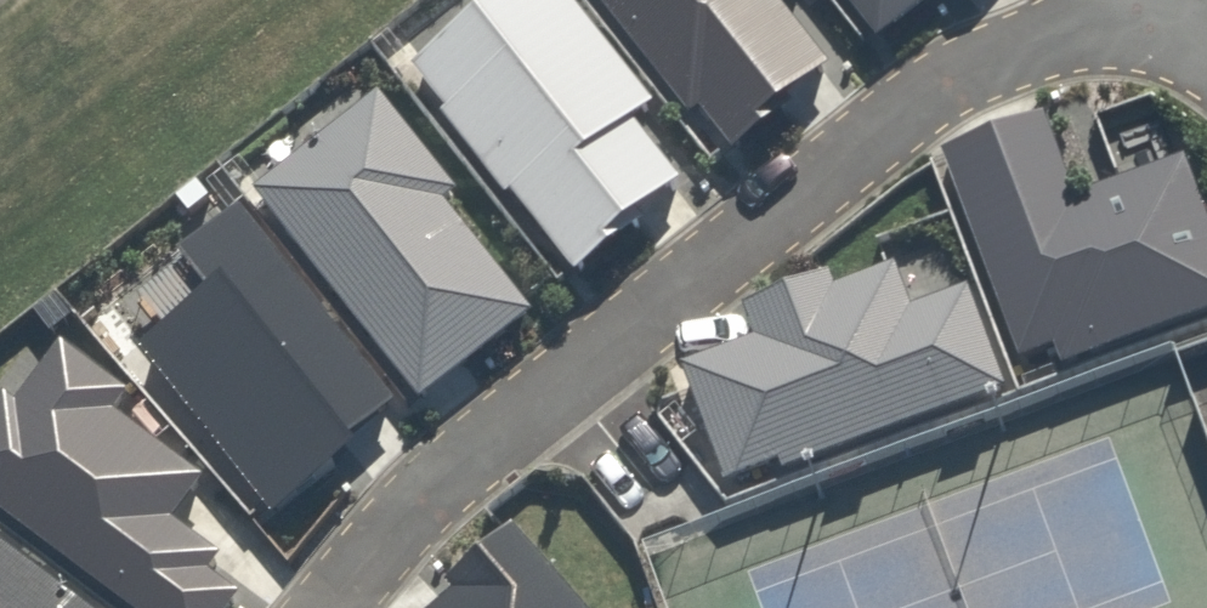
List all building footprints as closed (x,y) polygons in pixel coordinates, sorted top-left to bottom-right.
[(642,219),(682,187),(634,125),(656,109),(570,0),(508,0),(415,72),(447,115),(443,119),(509,203),(514,199),(578,280),(647,225),(642,219)] [(692,121),(701,114),(736,157),(795,111),(790,104),(833,70),(785,9),(796,0),(596,0),(692,121)] [(880,45),(937,0),(845,0),(880,45)] [(379,99),(256,196),(422,408),(535,320),(447,208),(458,198),(379,99)] [(1206,318),(1206,216),(1186,161),(1078,203),(1047,119),(946,156),(1025,364),(1059,352),(1067,372),(1206,318)] [(147,354),(276,518),(360,453),(353,443),(397,409),(243,214),(183,261),(214,301),(147,354)] [(788,478),(1009,394),(970,291),(915,311),(899,268),(837,290),(832,278),(745,311),(757,344),(684,372),(726,488),(785,469),(788,478)] [(0,408),(0,513),(126,607),(237,607),(244,600),(211,576),(223,560),(175,526),(208,483),(116,417),(131,397),(65,349),(20,407),(7,398),(0,408)] [(446,607),(582,607),(516,533),(449,588),(458,598),(446,607)] [(0,544),(0,607),(85,607),(0,544)]
